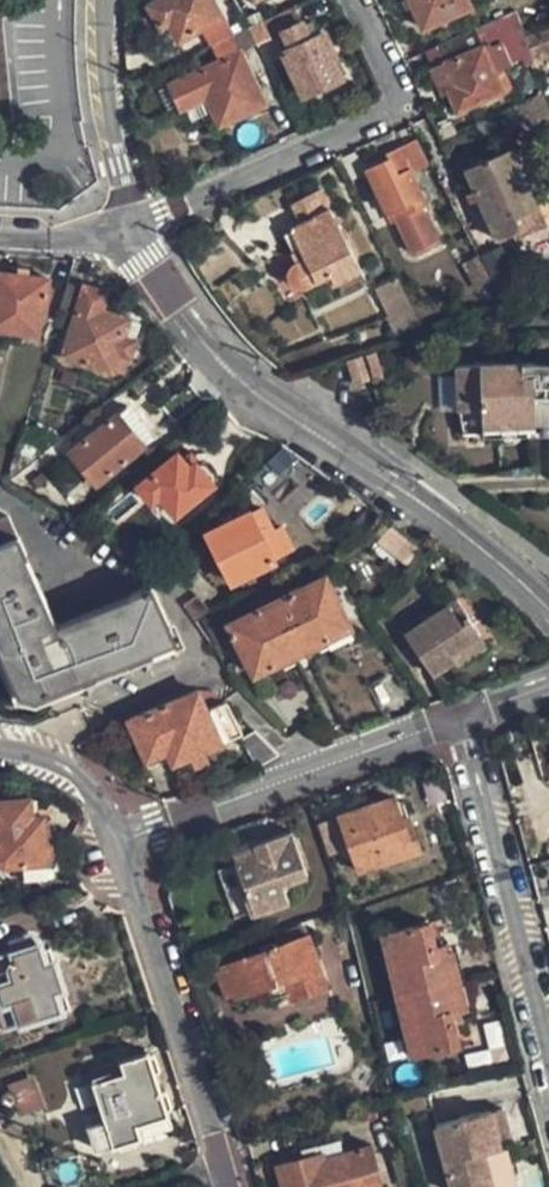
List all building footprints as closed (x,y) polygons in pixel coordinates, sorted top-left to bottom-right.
[(226,17),(215,0),(174,0),(157,11),(171,32),(177,28),(187,43),(226,17)] [(474,11),(469,0),(412,0),(427,33),(474,11)] [(309,98),(348,82),(340,64),(343,63),(333,38),(319,43),(311,26),(304,11),(277,22),(284,37),(295,33),(304,50),(291,56),(309,98)] [(456,119),(500,98),(492,80),(530,63),(530,61),(524,40),(516,15),(477,34),(442,51),(449,67),(435,73),(456,119)] [(524,40),(530,61),(548,53),(548,28),(524,40)] [(226,130),(273,110),(240,38),(219,48),(227,68),(179,89),(190,113),(215,105),(226,130)] [(507,115),(521,146),(548,136),(548,124),(541,100),(507,115)] [(412,257),(439,245),(423,211),(428,208),(414,177),(429,171),(418,146),(390,160),(392,164),(368,174),(388,218),(393,216),(397,223),(412,257)] [(468,176),(498,249),(523,239),(519,227),(540,218),(512,156),(468,176)] [(289,232),(278,238),(288,258),(299,253),(303,259),(293,265),(286,268),(284,271),(282,277),(282,283),(285,288),(288,290),(292,293),(297,294),(302,294),(333,279),(337,287),(362,275),(332,210),(324,194),(294,208),(303,225),(289,232)] [(393,216),(388,218),(392,225),(397,223),(393,216)] [(527,247),(548,238),(540,218),(519,227),(523,239),(527,247)] [(479,260),(494,290),(517,281),(498,249),(479,260)] [(494,290),(479,260),(466,267),(481,294),(494,290)] [(44,334),(46,312),(51,312),(53,277),(0,272),(0,274),(0,330),(44,334)] [(376,289),(390,321),(410,312),(396,280),(376,289)] [(67,357),(113,371),(120,354),(131,357),(141,323),(105,311),(110,297),(89,291),(67,357)] [(347,361),(355,384),(372,379),(365,355),(347,361)] [(462,427),(480,425),(480,430),(496,429),(497,425),(514,423),(514,428),(533,427),(533,424),(548,424),(548,357),(530,356),(455,359),(462,427)] [(95,483),(154,440),(129,408),(70,451),(95,483)] [(265,502),(305,466),(311,463),(288,448),(286,444),(244,479),(265,502)] [(173,512),(213,484),(210,482),(213,479),(214,475),(206,465),(202,464),(198,467),(196,464),(191,468),(180,453),(138,485),(152,503),(161,497),(173,512)] [(280,554),(256,506),(213,525),(236,575),(280,554)] [(200,616),(208,611),(214,609),(220,606),(206,598),(204,596),(182,583),(172,577),(59,623),(10,514),(0,518),(0,647),(23,701),(207,628),(200,616)] [(370,548),(401,574),(423,548),(392,522),(370,548)] [(357,623),(333,571),(234,618),(259,668),(357,623)] [(405,635),(430,674),(454,661),(449,653),(481,634),(458,600),(405,635)] [(216,642),(229,635),(214,609),(208,611),(200,616),(207,628),(216,642)] [(490,648),(481,634),(449,653),(454,661),(460,669),(490,648)] [(144,761),(166,753),(171,765),(187,759),(224,745),(223,740),(243,733),(232,702),(224,705),(211,709),(206,699),(202,700),(197,690),(126,719),(144,761)] [(260,765),(280,754),(256,729),(243,737),(260,765)] [(42,817),(18,817),(18,799),(0,801),(0,862),(5,867),(46,862),(42,817)] [(360,871),(421,849),(410,817),(402,820),(395,799),(343,816),(360,871)] [(336,819),(320,822),(327,855),(344,851),(336,819)] [(292,832),(255,844),(258,855),(237,863),(245,885),(240,887),(252,916),(290,903),(284,884),(306,875),(292,832)] [(414,1054),(463,1043),(457,1017),(455,1010),(464,1008),(451,954),(441,956),(439,946),(433,920),(385,932),(414,1054)] [(39,947),(37,942),(34,939),(29,937),(24,938),(12,941),(15,951),(0,956),(0,987),(5,1003),(0,1004),(0,1018),(3,1030),(59,1013),(54,994),(63,991),(54,962),(44,965),(39,947)] [(292,1001),(329,989),(310,937),(224,966),(226,970),(221,971),(228,996),(233,994),(234,998),(285,980),(292,1001)] [(451,954),(448,945),(439,946),(441,956),(451,954)] [(464,1008),(455,1010),(457,1017),(467,1015),(464,1008)] [(91,1125),(99,1151),(144,1138),(140,1123),(169,1114),(150,1048),(123,1056),(126,1068),(96,1078),(108,1119),(91,1125)] [(32,1075),(5,1087),(19,1118),(45,1106),(32,1075)] [(403,1115),(427,1108),(424,1096),(400,1103),(403,1115)] [(513,1147),(502,1107),(491,1110),(501,1150),(507,1148),(513,1147)] [(454,1186),(507,1186),(517,1184),(507,1148),(501,1150),(491,1110),(438,1124),(454,1186)] [(371,1147),(326,1158),(324,1152),(277,1164),(283,1186),(381,1186),(371,1147)]
